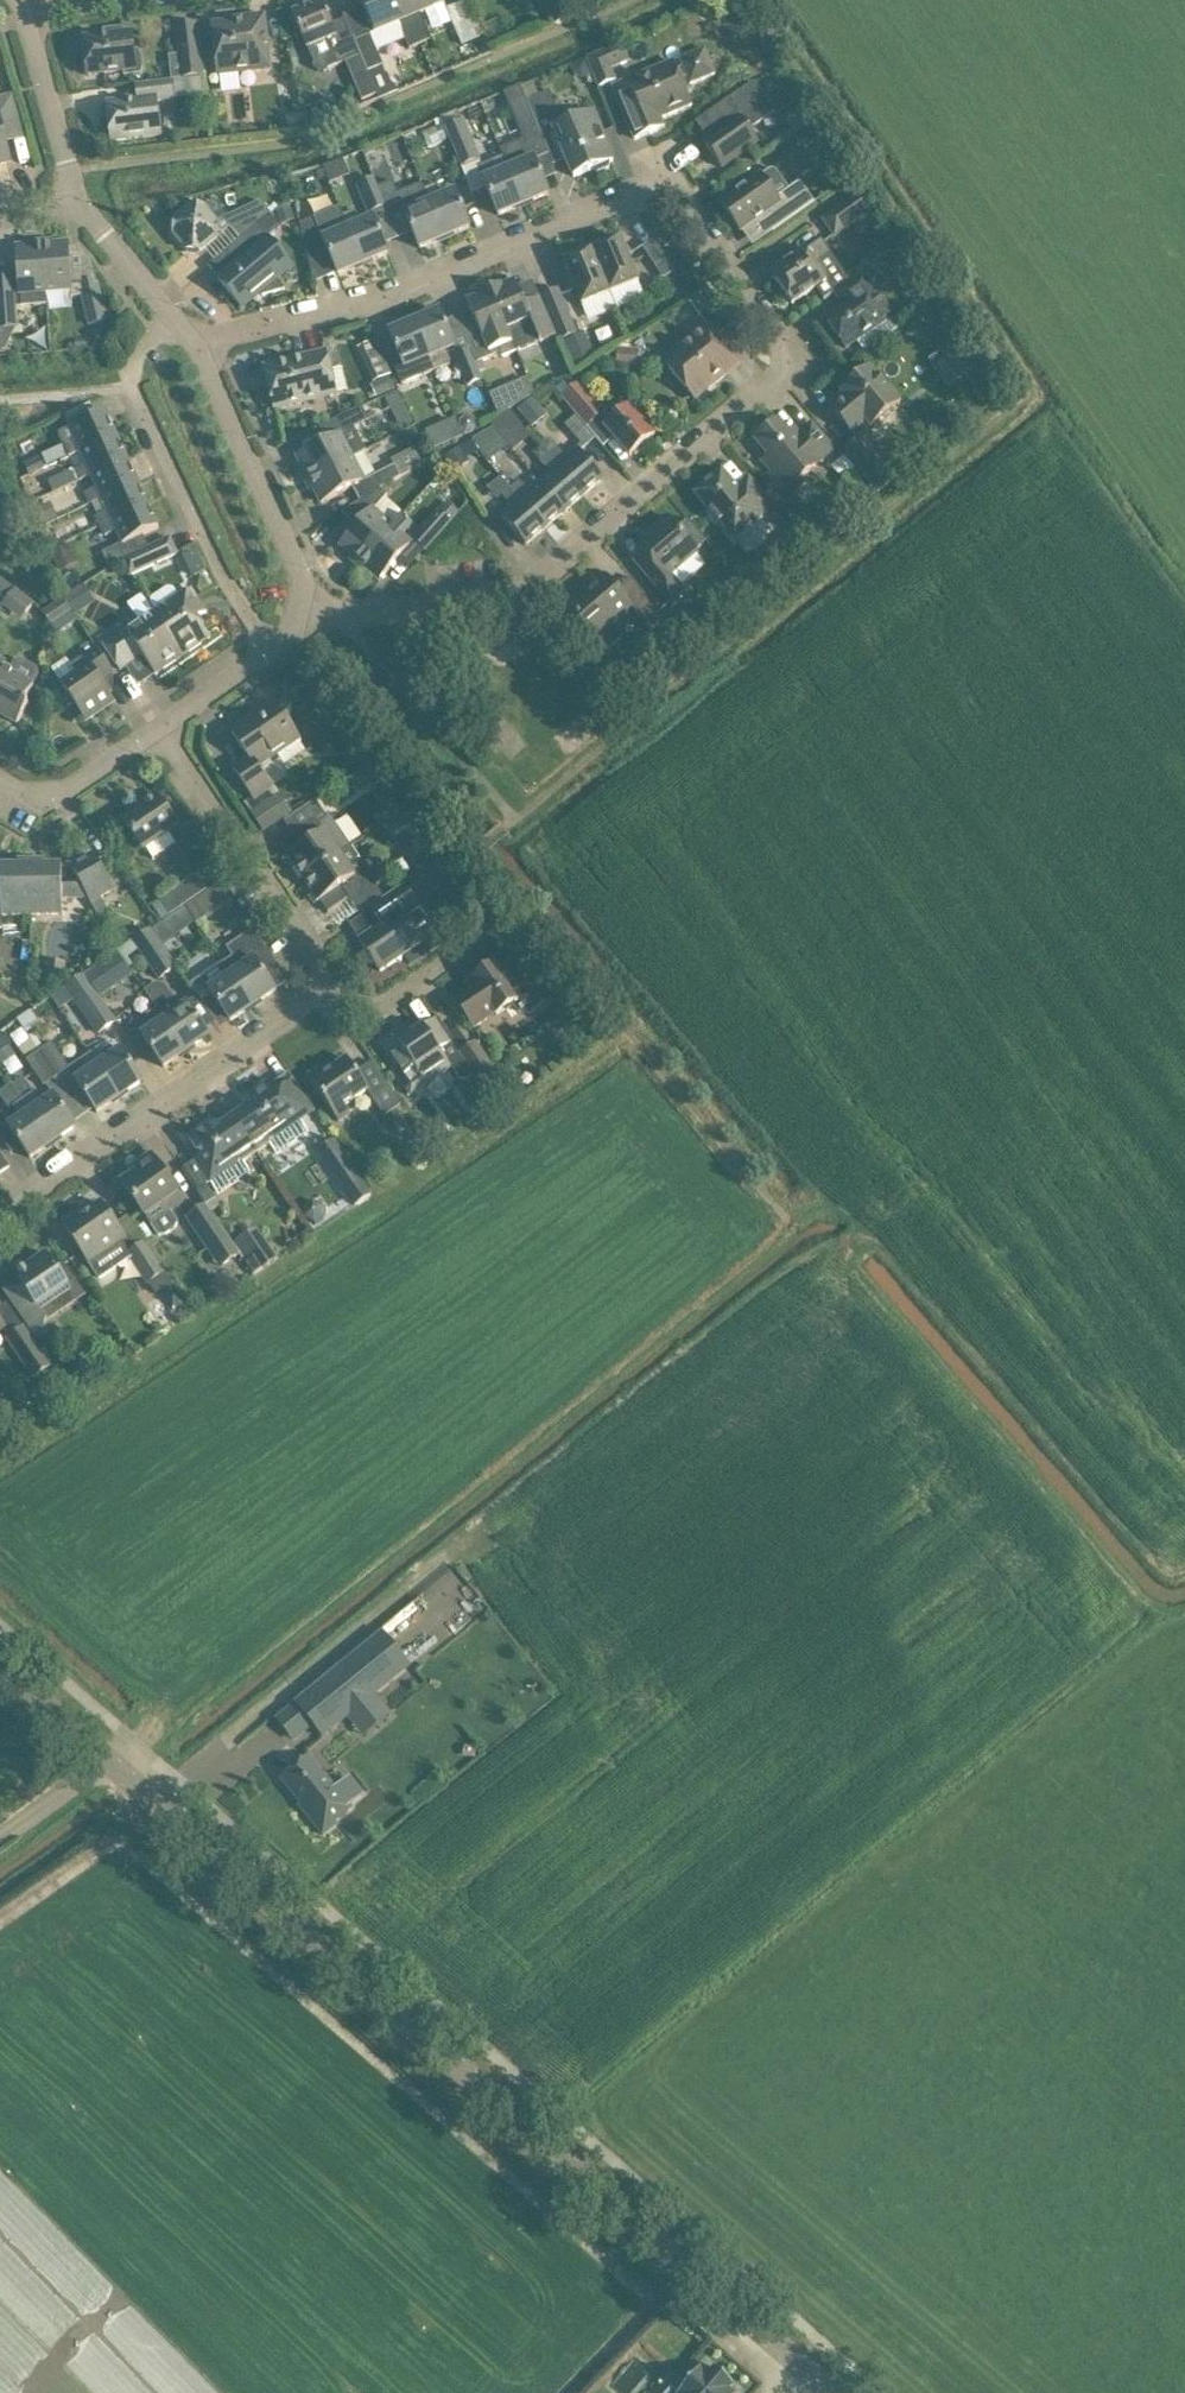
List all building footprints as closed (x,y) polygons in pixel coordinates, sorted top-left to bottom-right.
[(403,0),(361,0),(367,12),(371,23),(376,34),(399,24),(410,50),(421,45),(403,0)] [(444,0),(403,0),(421,45),(433,40),(422,14),(445,4),(444,0)] [(332,26),(322,2),(293,14),(295,19),(292,20),(297,32),(300,30),(308,49),(316,66),(313,67),(315,71),(326,75),(330,73),(329,71),(361,58),(355,43),(350,31),(345,20),(332,26)] [(463,46),(483,38),(468,2),(448,10),(463,46)] [(219,76),(271,69),(268,41),(265,18),(232,21),(233,24),(213,26),(219,76)] [(182,79),(204,76),(198,24),(176,26),(182,79)] [(123,34),(122,29),(105,31),(106,36),(84,38),(88,76),(124,72),(125,78),(142,76),(144,69),(143,59),(139,52),(135,52),(133,33),(123,34)] [(371,36),(355,43),(361,58),(368,73),(383,67),(384,66),(371,36)] [(600,89),(616,81),(612,71),(630,62),(622,45),(587,61),(600,89)] [(716,75),(706,49),(680,59),(684,68),(678,71),(675,63),(614,88),(627,118),(636,140),(665,128),(662,119),(693,106),(682,80),(688,77),(691,85),(716,75)] [(383,67),(368,73),(368,74),(377,96),(378,96),(380,101),(399,93),(388,78),(383,67)] [(368,74),(353,80),(362,102),(377,96),(368,74)] [(113,142),(162,136),(159,112),(158,103),(175,101),(173,81),(137,85),(139,100),(108,104),(113,142)] [(754,83),(729,101),(705,118),(717,135),(705,143),(723,169),(759,143),(751,131),(775,114),(754,83)] [(535,86),(523,91),(527,101),(539,96),(535,86)] [(548,154),(541,136),(527,101),(523,91),(521,88),(506,94),(525,140),(501,150),(502,153),(504,157),(524,206),(550,195),(544,181),(541,173),(536,163),(535,160),(548,154)] [(527,101),(541,136),(554,131),(567,160),(575,178),(594,170),(599,173),(610,169),(611,163),(614,161),(605,139),(593,113),(564,125),(550,91),(539,96),(527,101)] [(11,163),(0,119),(18,115),(13,96),(0,99),(0,166),(11,163)] [(464,123),(460,113),(442,120),(443,121),(442,122),(450,139),(463,169),(482,161),(466,122),(464,123)] [(499,216),(524,206),(504,157),(478,168),(490,194),(499,216)] [(789,188),(777,172),(776,171),(775,170),(772,170),(770,170),(761,177),(741,191),(722,205),(742,233),(764,218),(774,232),(793,218),(807,208),(791,186),(789,188)] [(370,214),(385,209),(374,181),(359,187),(370,214)] [(398,196),(393,184),(379,189),(389,215),(403,209),(405,214),(420,249),(445,239),(425,190),(423,185),(398,196)] [(442,199),(436,185),(425,190),(445,239),(471,228),(456,193),(442,199)] [(846,230),(872,212),(860,194),(823,220),(835,238),(846,230)] [(241,240),(269,217),(272,215),(262,202),(217,222),(205,208),(192,207),(175,221),(174,234),(188,251),(201,252),(218,238),(218,233),(223,234),(230,228),(241,240)] [(337,272),(338,275),(364,264),(343,216),(340,208),(315,218),(313,219),(300,224),(309,262),(329,253),(337,272)] [(360,225),(355,211),(343,216),(364,264),(389,254),(374,219),(360,225)] [(263,297),(285,291),(285,289),(277,279),(293,267),(267,236),(278,228),(269,217),(241,240),(233,247),(243,260),(219,280),(242,308),(261,293),(263,296),(263,297)] [(611,295),(618,292),(639,283),(621,239),(593,251),(611,295)] [(786,296),(790,293),(794,294),(799,302),(817,289),(824,298),(849,281),(831,255),(832,254),(822,240),(807,251),(806,250),(794,259),(774,272),(773,278),(786,296)] [(69,244),(43,246),(47,293),(71,291),(72,298),(83,295),(91,326),(107,322),(96,276),(80,280),(81,286),(72,287),(69,244)] [(47,293),(43,246),(17,248),(21,295),(15,295),(14,279),(0,280),(0,332),(18,330),(16,307),(47,305),(47,293)] [(583,307),(611,295),(593,251),(564,263),(583,307)] [(668,260),(657,268),(664,280),(676,271),(668,260)] [(847,349),(866,336),(893,317),(863,274),(856,279),(836,293),(846,306),(826,320),(847,349)] [(541,298),(525,304),(515,281),(502,286),(502,285),(491,290),(517,352),(547,340),(557,335),(541,298)] [(503,359),(517,352),(491,290),(479,295),(480,296),(467,301),(476,323),(462,329),(472,351),(477,364),(501,354),(503,359)] [(559,290),(541,298),(557,335),(560,342),(577,335),(577,334),(559,290)] [(436,372),(453,364),(447,351),(456,348),(441,313),(415,323),(436,371),(436,372)] [(403,385),(425,376),(436,372),(436,371),(415,323),(390,334),(404,368),(397,371),(403,385)] [(696,401),(740,363),(708,325),(690,340),(678,350),(683,358),(669,370),(681,383),(696,401)] [(562,343),(574,371),(595,362),(584,334),(562,343)] [(960,379),(980,364),(961,339),(941,354),(960,379)] [(373,383),(392,374),(377,342),(358,351),(373,383)] [(472,351),(455,358),(468,388),(484,381),(477,364),(472,351)] [(338,395),(326,352),(324,353),(326,357),(308,361),(307,357),(265,368),(276,411),(338,395)] [(872,428),(901,404),(870,368),(841,392),(846,398),(831,410),(847,428),(853,435),(867,423),(872,428)] [(562,398),(577,416),(587,428),(598,419),(631,457),(656,435),(630,404),(611,420),(606,414),(609,412),(582,381),(572,389),(565,381),(555,389),(562,398)] [(499,416),(509,410),(501,393),(491,397),(499,416)] [(399,394),(387,400),(394,415),(406,408),(399,394)] [(369,420),(363,407),(319,427),(328,443),(298,458),(305,472),(310,481),(367,452),(354,428),(369,420)] [(70,458),(82,453),(116,436),(105,413),(71,429),(71,430),(59,436),(65,448),(43,457),(48,468),(70,458)] [(596,438),(587,428),(577,416),(566,426),(584,448),(596,438)] [(457,417),(428,432),(437,448),(465,434),(457,417)] [(789,490),(794,496),(808,484),(803,478),(816,467),(814,464),(819,459),(820,461),(833,450),(828,444),(813,426),(801,435),(794,441),(789,434),(779,423),(774,428),(770,427),(762,435),(761,438),(757,442),(770,457),(764,463),(780,481),(788,491),(789,490)] [(54,493),(80,481),(81,481),(92,476),(127,459),(116,436),(82,453),(88,465),(76,471),(49,482),(54,493)] [(887,470),(860,438),(844,452),(879,493),(913,465),(905,455),(887,470)] [(542,446),(585,496),(604,479),(579,450),(568,459),(550,439),(542,446)] [(565,513),(585,496),(542,446),(533,454),(551,474),(540,483),(565,513)] [(399,471),(421,461),(416,450),(394,460),(399,471)] [(364,483),(363,481),(375,474),(364,454),(367,452),(310,481),(322,504),(353,488),(361,503),(381,491),(381,490),(402,478),(396,466),(364,483)] [(86,494),(90,505),(103,499),(137,482),(127,459),(92,476),(98,489),(86,494)] [(716,477),(695,495),(709,511),(706,513),(710,523),(719,528),(722,526),(736,542),(738,541),(745,549),(759,543),(768,530),(760,521),(763,519),(761,517),(773,507),(765,497),(750,479),(738,489),(723,471),(716,477)] [(546,529),(512,490),(502,478),(487,490),(498,502),(504,497),(512,507),(501,517),(526,546),(546,529)] [(101,527),(148,505),(137,482),(103,499),(109,511),(97,517),(101,527)] [(530,492),(521,482),(512,490),(546,529),(565,513),(540,483),(530,492)] [(381,491),(361,503),(362,504),(367,500),(376,508),(387,496),(381,491)] [(50,505),(37,511),(43,525),(56,519),(50,505)] [(124,545),(159,529),(148,505),(101,527),(106,537),(118,531),(124,545)] [(341,546),(360,563),(392,529),(373,512),(341,546)] [(425,552),(451,523),(439,513),(414,541),(425,552)] [(380,581),(411,546),(402,538),(414,525),(403,516),(392,529),(360,563),(380,581)] [(648,551),(635,562),(650,580),(672,605),(686,593),(672,577),(699,554),(696,551),(707,542),(688,520),(678,529),(668,518),(640,542),(648,551)] [(130,576),(156,564),(178,555),(171,539),(130,558),(123,561),(130,576)] [(110,567),(121,562),(123,561),(130,558),(124,545),(104,555),(110,567)] [(200,550),(186,556),(194,575),(208,569),(200,550)] [(639,608),(650,601),(635,576),(624,583),(639,608)] [(633,607),(607,577),(596,586),(597,587),(590,593),(589,592),(569,610),(606,653),(623,639),(611,625),(633,607)] [(6,601),(11,595),(15,590),(0,578),(0,596),(6,601)] [(76,617),(96,604),(84,587),(64,600),(76,617)] [(181,598),(174,588),(168,587),(151,598),(151,604),(157,614),(155,615),(184,657),(211,638),(198,619),(207,613),(192,590),(181,598)] [(22,622),(34,606),(35,605),(15,590),(11,595),(6,601),(2,606),(22,622)] [(76,617),(64,600),(43,614),(51,626),(52,628),(62,621),(64,625),(76,617)] [(677,631),(666,619),(651,601),(636,613),(651,631),(662,622),(673,635),(677,631)] [(184,657),(155,615),(141,624),(135,616),(101,639),(122,670),(131,664),(128,659),(140,651),(156,676),(184,657)] [(78,676),(62,686),(66,691),(69,708),(76,706),(87,723),(116,703),(103,683),(114,676),(115,675),(94,644),(80,653),(86,662),(74,670),(78,676)] [(3,668),(6,662),(0,659),(0,715),(17,725),(29,705),(25,702),(39,676),(39,669),(22,660),(15,662),(10,672),(3,668)] [(446,720),(457,711),(448,701),(438,709),(446,720)] [(254,800),(271,788),(258,768),(300,740),(275,704),(232,733),(249,757),(233,768),(254,800)] [(362,790),(388,772),(378,758),(353,776),(362,790)] [(264,831),(284,818),(292,812),(282,796),(253,815),(264,831)] [(154,860),(177,845),(169,833),(178,827),(159,798),(124,821),(137,841),(143,850),(146,848),(154,860)] [(411,807),(401,814),(387,824),(395,834),(396,836),(407,829),(415,841),(428,832),(411,807)] [(324,833),(316,821),(281,845),(304,879),(340,855),(325,832),(324,833)] [(304,879),(314,894),(320,902),(321,902),(329,914),(344,903),(350,899),(360,913),(383,897),(358,860),(360,859),(352,847),(340,855),(304,879)] [(103,925),(113,920),(101,898),(114,890),(107,878),(95,857),(72,870),(88,898),(103,925)] [(420,898),(457,873),(446,857),(409,881),(420,898)] [(63,868),(45,868),(45,863),(19,863),(19,868),(1,869),(1,871),(0,871),(0,900),(1,900),(2,916),(63,915),(63,899),(88,898),(72,870),(63,870),(63,868)] [(171,915),(188,904),(207,891),(197,876),(161,901),(171,915)] [(381,972),(421,945),(414,934),(430,924),(406,888),(372,911),(383,927),(360,942),(381,972)] [(168,919),(152,930),(163,946),(179,934),(168,919)] [(160,980),(178,968),(163,946),(152,930),(151,929),(134,941),(160,980)] [(253,1007),(276,991),(258,966),(272,956),(254,930),(227,948),(233,958),(224,964),(253,1007)] [(253,1007),(224,964),(190,986),(203,1004),(213,997),(231,1023),(253,1007)] [(506,981),(495,965),(473,980),(476,984),(454,999),(476,1030),(515,1003),(521,1011),(531,1013),(541,1005),(519,978),(515,980),(513,977),(506,981)] [(116,1022),(100,998),(101,998),(85,974),(52,998),(60,1009),(73,1000),(98,1035),(116,1022)] [(181,1009),(165,986),(157,984),(146,992),(157,1009),(187,1052),(209,1037),(196,1017),(187,1005),(181,1009)] [(164,1068),(187,1052),(157,1009),(147,1016),(155,1028),(142,1036),(150,1048),(164,1068)] [(473,1077),(436,1020),(411,1037),(406,1029),(400,1034),(398,1031),(380,1044),(397,1069),(395,1071),(408,1090),(412,1096),(452,1068),(460,1080),(467,1081),(473,1077)] [(0,1036),(0,1063),(2,1066),(16,1056),(1,1035),(0,1036)] [(91,1038),(83,1043),(90,1054),(120,1098),(143,1082),(129,1063),(120,1051),(115,1043),(110,1041),(100,1047),(98,1049),(91,1038)] [(21,1047),(19,1048),(46,1087),(47,1087),(47,1086),(54,1097),(65,1089),(41,1054),(31,1040),(21,1047)] [(506,1088),(477,1043),(461,1054),(490,1098),(493,1102),(505,1094),(502,1090),(506,1088)] [(41,1054),(65,1089),(76,1082),(96,1112),(97,1114),(120,1098),(90,1054),(69,1069),(53,1045),(41,1054)] [(357,1073),(348,1059),(319,1079),(315,1073),(308,1078),(322,1097),(339,1123),(351,1115),(346,1107),(368,1092),(385,1117),(392,1112),(398,1122),(408,1115),(402,1106),(386,1082),(373,1063),(357,1073)] [(234,1119),(258,1154),(271,1144),(276,1151),(279,1149),(281,1151),(289,1146),(287,1143),(295,1137),(297,1140),(305,1134),(303,1132),(308,1129),(287,1099),(281,1103),(268,1084),(250,1096),(252,1099),(244,1105),(247,1110),(234,1119)] [(34,1093),(24,1100),(53,1143),(76,1128),(75,1126),(54,1097),(53,1097),(42,1105),(34,1093)] [(22,1119),(9,1127),(17,1139),(31,1159),(53,1143),(24,1100),(14,1107),(22,1119)] [(244,1163),(258,1154),(234,1119),(220,1128),(217,1123),(209,1129),(206,1126),(188,1138),(202,1157),(196,1162),(216,1192),(221,1189),(222,1191),(231,1185),(229,1183),(237,1177),(239,1180),(247,1174),(245,1172),(248,1170),(244,1163)] [(372,1194),(335,1139),(318,1151),(347,1195),(355,1206),(372,1194)] [(10,1168),(0,1153),(0,1175),(10,1168)] [(179,1223),(172,1212),(185,1204),(178,1194),(178,1193),(156,1160),(122,1183),(145,1216),(160,1237),(166,1237),(176,1230),(179,1223)] [(216,1199),(207,1186),(197,1193),(206,1206),(216,1199)] [(313,1202),(304,1208),(304,1218),(313,1223),(322,1217),(322,1207),(313,1202)] [(126,1240),(102,1204),(79,1220),(75,1215),(62,1224),(76,1244),(101,1281),(118,1270),(107,1253),(126,1240)] [(222,1267),(240,1255),(207,1206),(189,1218),(222,1267)] [(257,1228),(236,1243),(249,1261),(246,1263),(254,1275),(278,1259),(257,1228)] [(179,1294),(164,1274),(144,1244),(129,1255),(149,1284),(157,1295),(164,1290),(171,1300),(179,1294)] [(47,1255),(16,1276),(32,1299),(18,1309),(39,1340),(54,1330),(38,1307),(76,1281),(64,1264),(57,1269),(47,1255)] [(35,1378),(51,1367),(24,1327),(8,1338),(35,1378)] [(384,1633),(296,1705),(313,1724),(322,1736),(348,1715),(355,1723),(379,1703),(373,1695),(410,1665),(384,1633)] [(309,1755),(281,1779),(301,1804),(299,1806),(323,1836),(338,1824),(336,1821),(352,1808),(350,1806),(336,1788),(309,1755)] [(717,2368),(711,2374),(703,2367),(680,2392),(733,2392),(730,2390),(735,2384),(717,2368)]
